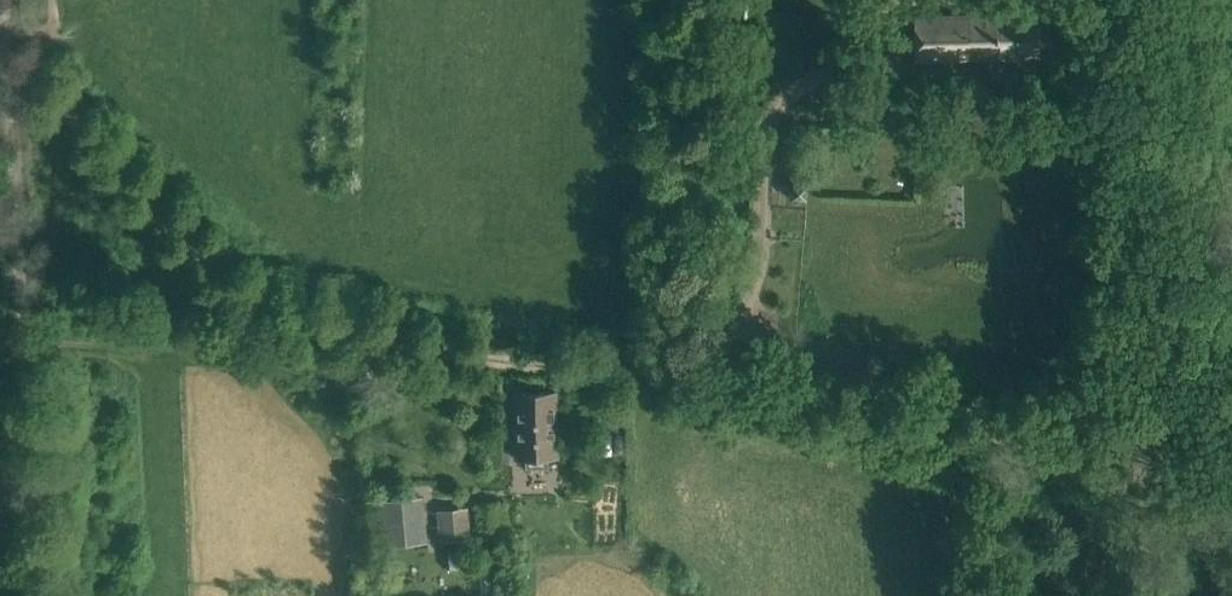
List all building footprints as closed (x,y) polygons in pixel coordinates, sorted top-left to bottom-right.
[(1038,13),(915,15),(916,59),(1039,57),(1038,13)] [(556,392),(515,393),(517,457),(526,457),(527,468),(550,467),(549,457),(558,456),(556,392)] [(387,545),(427,541),(424,497),(383,499),(387,545)] [(436,509),(441,541),(471,537),(466,504),(436,509)]
